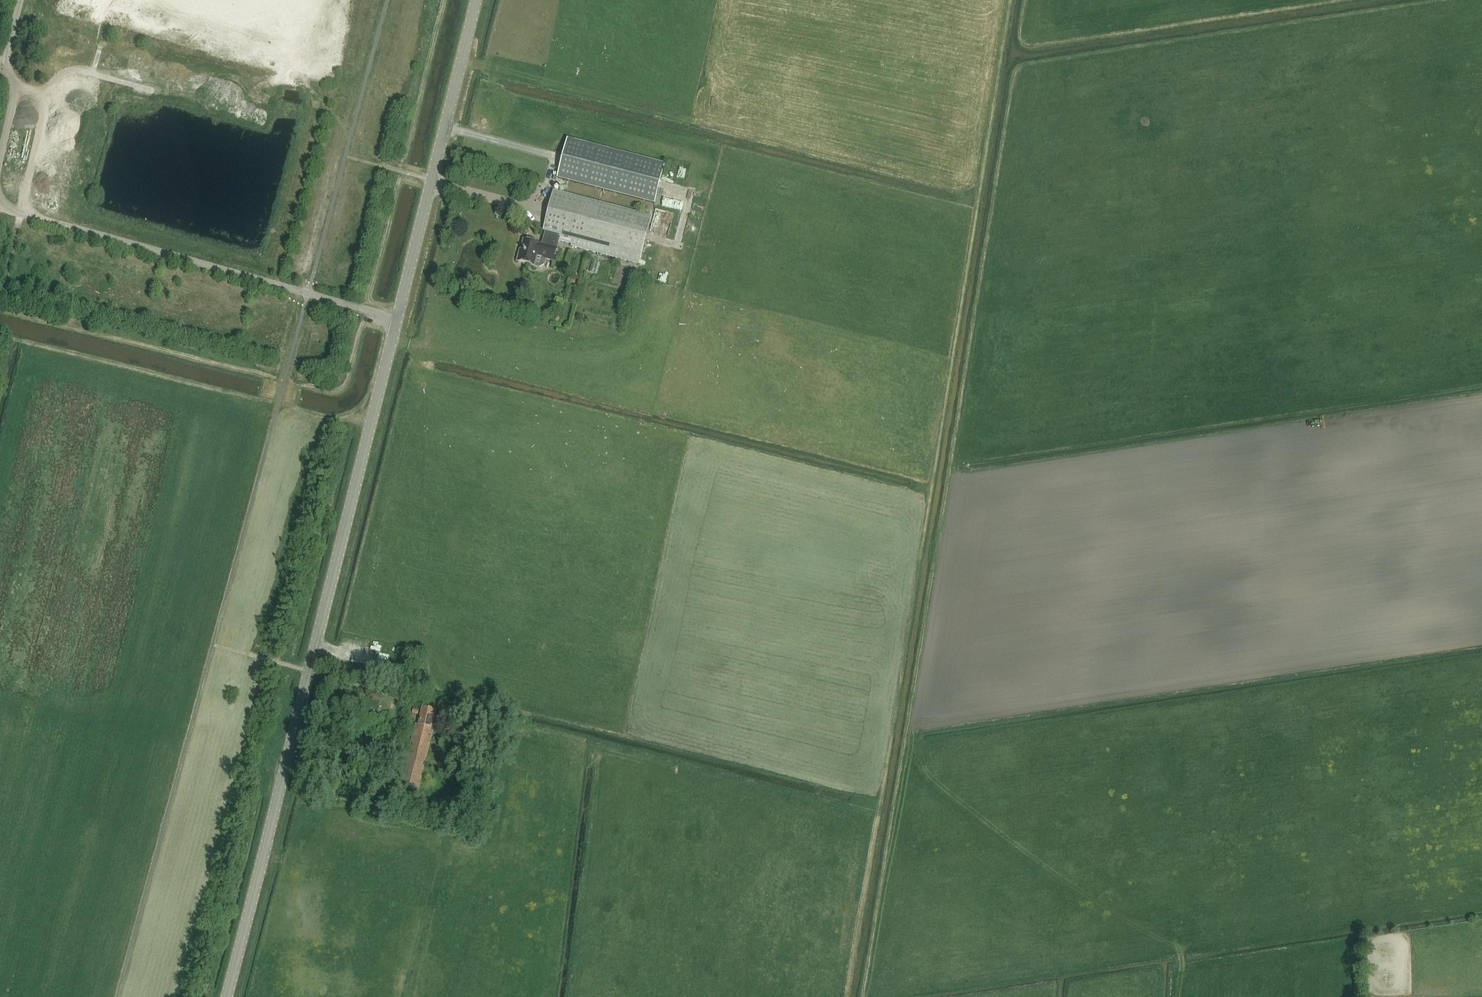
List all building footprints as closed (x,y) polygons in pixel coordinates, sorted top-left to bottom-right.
[(655,204),(666,165),(568,139),(557,178),(655,204)] [(676,201),(676,191),(663,191),(663,201),(676,201)] [(517,261),(536,266),(541,267),(544,265),(546,259),(555,261),(558,249),(557,248),(559,241),(640,262),(642,256),(652,217),(554,192),(545,225),(544,231),(546,231),(543,245),(524,240),(521,250),(520,250),(517,261)] [(415,807),(433,728),(431,728),(435,710),(423,707),(419,725),(416,724),(397,803),(415,807)]
